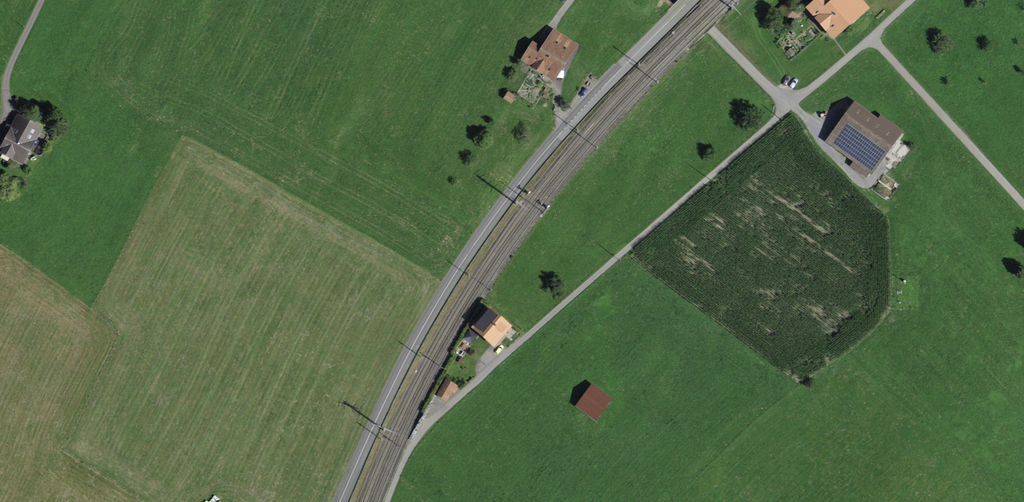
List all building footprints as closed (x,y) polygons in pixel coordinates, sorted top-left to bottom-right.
[(865,6),(859,0),(837,0),(830,7),(824,0),(822,0),(810,10),(817,19),(820,16),(834,32),(865,6)] [(792,5),(781,17),(788,24),(799,12),(792,5)] [(534,68),(536,64),(553,76),(573,44),(556,33),(543,52),(534,45),(523,61),(534,68)] [(856,162),(852,167),(865,177),(899,130),(881,116),(877,122),(855,106),(828,141),(856,162)] [(37,130),(20,120),(4,150),(21,159),(37,130)] [(491,311),(477,328),(499,345),(512,330),(491,311)] [(446,381),(438,394),(446,399),(454,386),(446,381)] [(595,417),(608,400),(592,388),(580,405),(595,417)]
